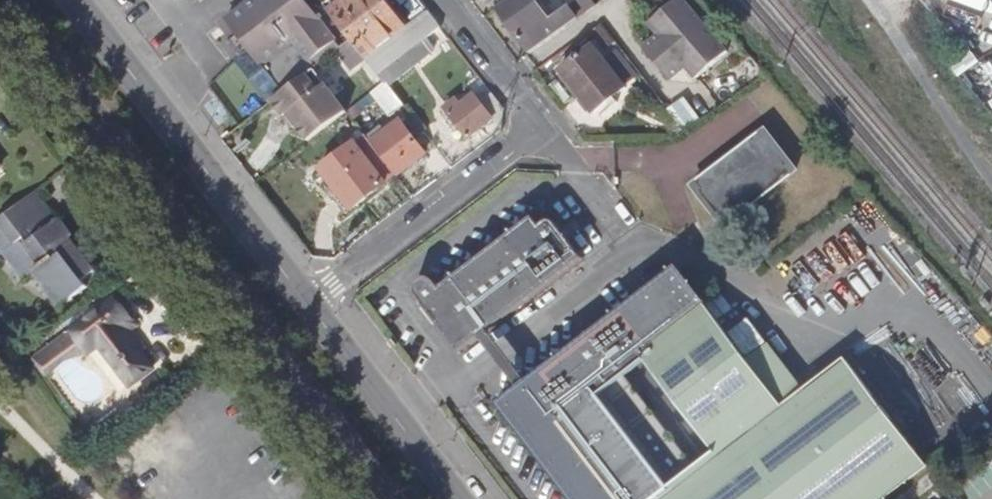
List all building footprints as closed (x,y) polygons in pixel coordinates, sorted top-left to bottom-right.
[(316,67),(310,60),(334,41),(303,0),(251,0),(225,20),(236,35),(229,41),(240,57),(248,51),(281,94),(288,88),(316,67)] [(324,5),(330,13),(346,0),(331,0),(324,5)] [(351,40),(366,60),(407,28),(386,0),(346,0),(330,13),(351,40)] [(557,32),(574,20),(565,8),(548,21),(534,2),(537,0),(507,0),(495,8),(528,53),(557,32)] [(565,8),(574,20),(589,9),(582,0),(577,0),(565,8)] [(641,46),(669,77),(685,64),(694,75),(725,49),(683,0),(672,0),(647,21),(657,33),(641,46)] [(441,27),(428,10),(407,28),(366,60),(378,75),(422,42),(441,27)] [(366,60),(351,40),(340,48),(339,49),(354,69),(366,60)] [(339,49),(340,48),(334,41),(310,60),(316,67),(317,66),(339,49)] [(422,42),(378,75),(384,82),(387,87),(431,52),(422,42)] [(593,113),(626,88),(592,45),(560,71),(593,113)] [(317,66),(316,67),(288,88),(321,131),(347,111),(349,109),(317,66)] [(400,103),(387,87),(384,82),(371,92),(387,113),(400,103)] [(468,139),(493,119),(481,103),(473,94),(460,104),(456,99),(445,108),(449,113),(449,115),(468,139)] [(504,108),(492,94),(481,103),(493,119),(501,130),(504,108)] [(669,111),(684,131),(700,121),(684,100),(669,111)] [(371,143),(396,175),(425,153),(400,121),(371,143)] [(693,186),(724,226),(796,170),(765,131),(693,186)] [(349,214),(386,191),(357,146),(321,170),(349,214)] [(0,218),(0,257),(6,253),(26,278),(37,271),(63,305),(87,286),(83,280),(95,270),(43,203),(50,197),(41,187),(0,218)] [(438,292),(422,305),(423,307),(425,305),(438,320),(441,318),(442,320),(445,318),(467,345),(584,256),(559,224),(555,221),(551,221),(546,222),(543,226),(536,217),(450,283),(453,286),(441,295),(438,292)] [(499,406),(571,498),(884,498),(926,467),(845,362),(804,393),(768,346),(748,362),(676,270),(499,406)] [(453,286),(450,283),(443,288),(438,283),(433,279),(426,278),(420,280),(416,285),(415,289),(415,296),(422,305),(438,292),(441,295),(453,286)] [(39,363),(48,375),(65,360),(87,351),(88,352),(99,344),(131,385),(152,368),(121,328),(132,319),(115,297),(35,358),(39,363)]
